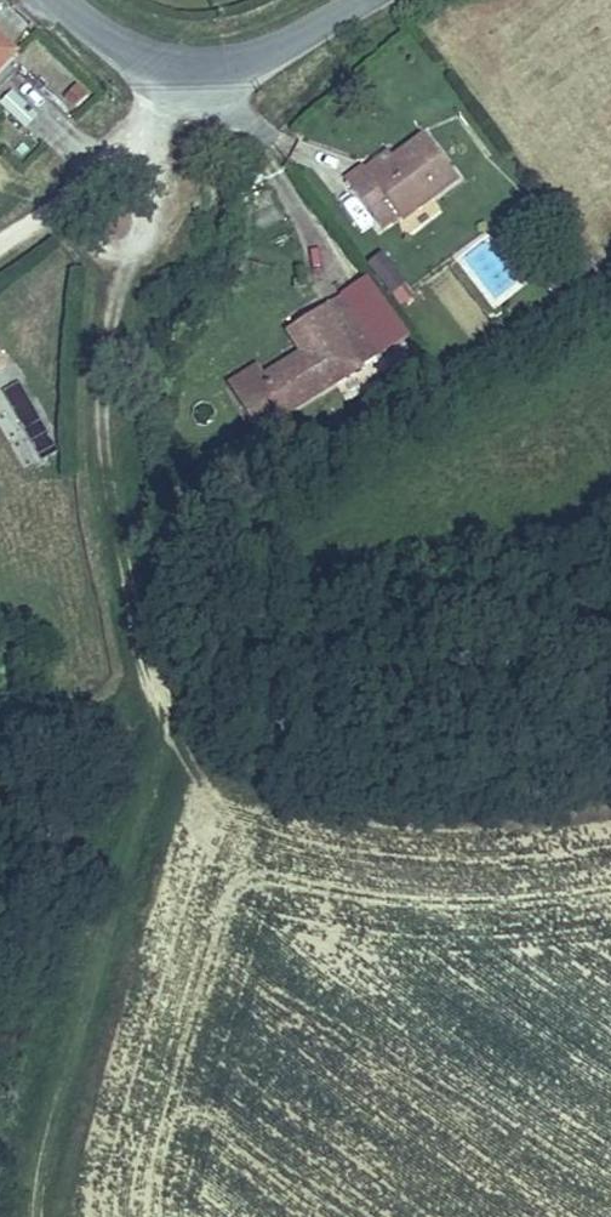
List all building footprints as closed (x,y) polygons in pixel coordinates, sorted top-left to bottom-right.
[(12,52),(0,40),(0,65),(12,52)] [(3,98),(14,125),(31,118),(20,91),(3,98)] [(369,173),(363,167),(348,176),(377,221),(395,209),(402,215),(457,179),(429,135),(396,157),(369,173)] [(390,149),(363,167),(369,173),(396,157),(390,149)] [(397,304),(413,293),(382,250),(366,262),(397,304)] [(337,317),(355,304),(348,293),(328,306),(337,317)] [(386,351),(355,304),(337,317),(328,306),(304,321),(318,345),(306,352),(265,377),(270,385),(239,405),(257,433),(386,351)] [(318,345),(304,321),(291,329),(306,352),(318,345)] [(226,386),(239,405),(270,385),(265,377),(258,367),(226,386)] [(21,466),(55,450),(22,381),(0,391),(0,423),(21,466)]
